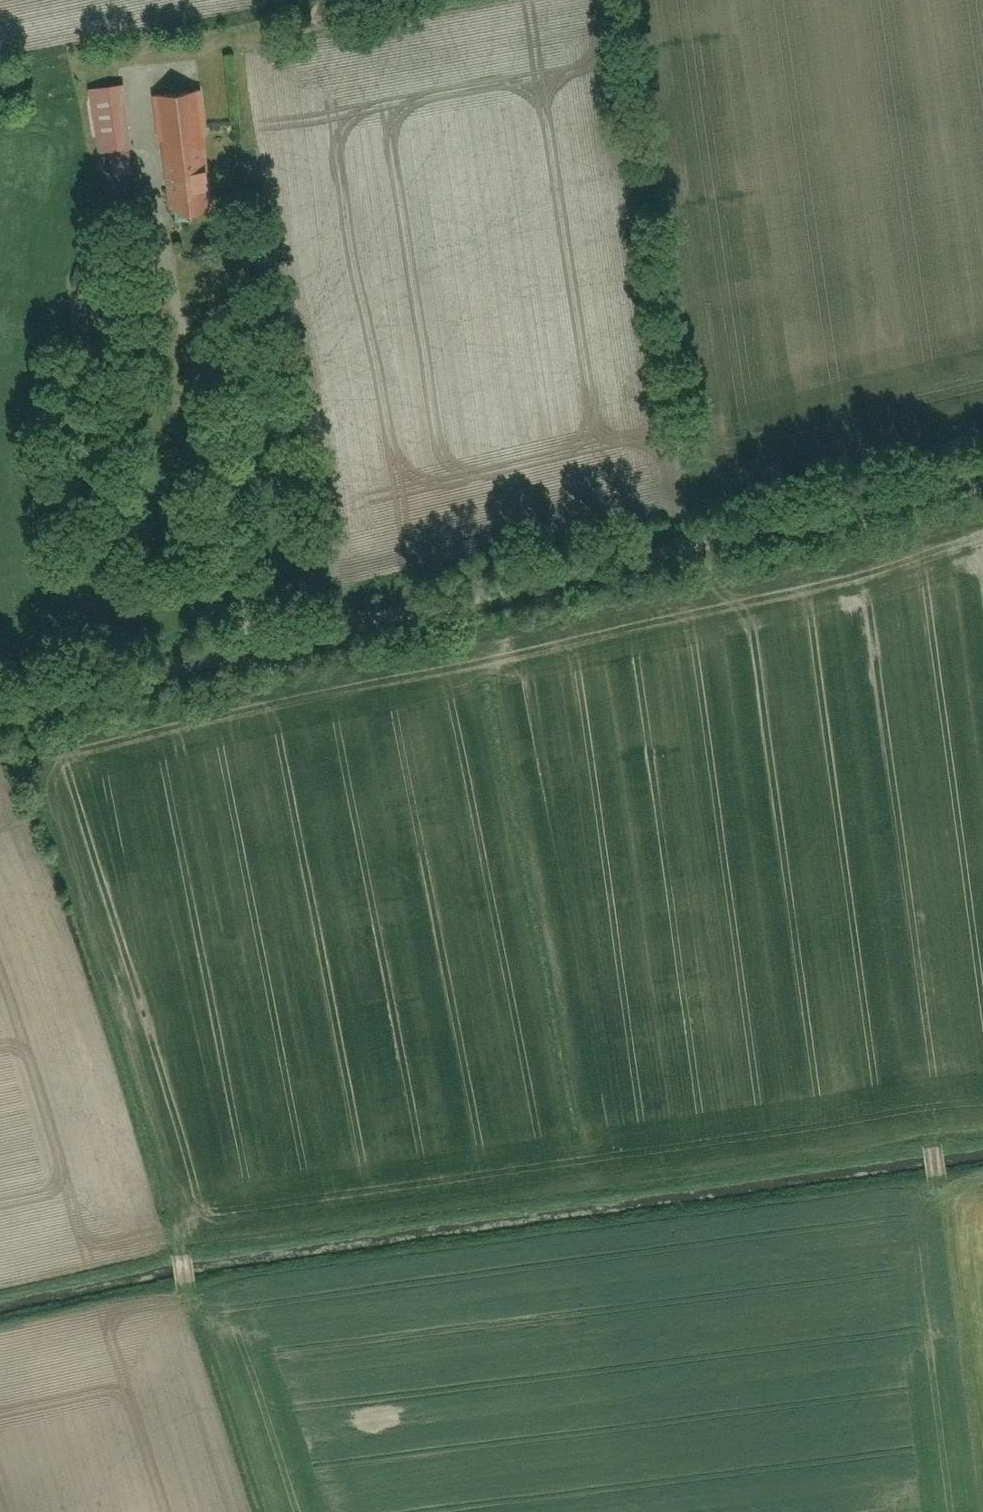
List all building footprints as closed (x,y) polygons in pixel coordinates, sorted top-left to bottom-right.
[(130,85),(88,90),(96,149),(138,144),(130,85)] [(203,92),(155,97),(168,215),(216,210),(203,92)]
